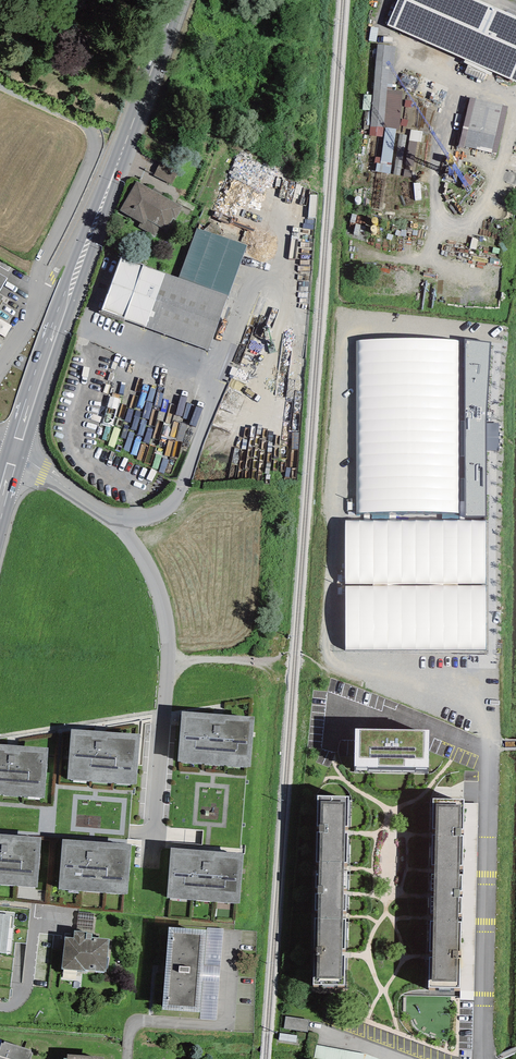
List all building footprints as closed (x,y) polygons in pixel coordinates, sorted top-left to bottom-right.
[(481,0),(398,0),(387,25),(515,82),(515,15),(481,0)] [(396,46),(377,44),(369,135),(383,136),(384,128),(386,128),(396,129),(400,129),(403,91),(392,90),(396,46)] [(503,105),(476,98),(465,146),(492,153),(503,105)] [(390,173),(396,129),(386,128),(381,158),(375,157),(374,163),(377,164),(375,171),(390,173)] [(423,131),(411,130),(409,141),(417,142),(421,143),(423,131)] [(401,175),(406,135),(399,134),(394,174),(401,175)] [(417,142),(409,141),(404,176),(412,178),(417,142)] [(178,172),(160,164),(154,176),(172,184),(178,172)] [(183,206),(136,181),(120,210),(141,222),(138,227),(155,236),(160,227),(167,230),(173,219),(175,220),(183,206)] [(247,245),(197,227),(179,278),(121,257),(102,311),(209,349),(247,245)] [(357,340),(357,513),(459,512),(459,339),(357,340)] [(492,342),(465,339),(466,517),(487,517),(487,488),(486,430),(492,342)] [(345,520),(346,650),(485,650),(485,520),(345,520)] [(255,717),(182,711),(178,761),(251,767),(255,717)] [(140,734),(71,729),(68,779),(137,784),(140,734)] [(430,730),(355,729),(354,771),(429,772),(430,730)] [(0,744),(0,795),(45,798),(49,748),(0,744)] [(349,797),(317,796),(313,984),(344,985),(349,797)] [(465,799),(433,798),(428,987),(460,987),(465,799)] [(0,834),(0,884),(38,887),(42,837),(0,834)] [(131,844),(62,839),(58,889),(127,894),(131,844)] [(244,854),(171,848),(167,898),(240,904),(244,854)] [(0,910),(0,952),(10,953),(15,912),(0,910)] [(94,914),(79,912),(77,931),(87,932),(87,933),(92,934),(94,914)] [(207,929),(169,927),(162,1009),(201,1012),(207,929)] [(223,928),(207,927),(207,929),(201,1012),(200,1019),(217,1020),(223,928)] [(74,931),(74,937),(65,937),(62,969),(85,971),(85,970),(106,972),(109,939),(92,937),(92,934),(87,933),(87,932),(77,931),(74,931)] [(309,1019),(286,1016),(284,1029),(307,1032),(309,1019)] [(298,1036),(280,1033),(279,1040),(297,1042),(298,1036)] [(4,1041),(3,1043),(1,1042),(0,1047),(0,1058),(31,1058),(33,1053),(31,1052),(31,1050),(4,1041)] [(316,1044),(314,1058),(321,1058),(380,1058),(366,1054),(316,1044)]
